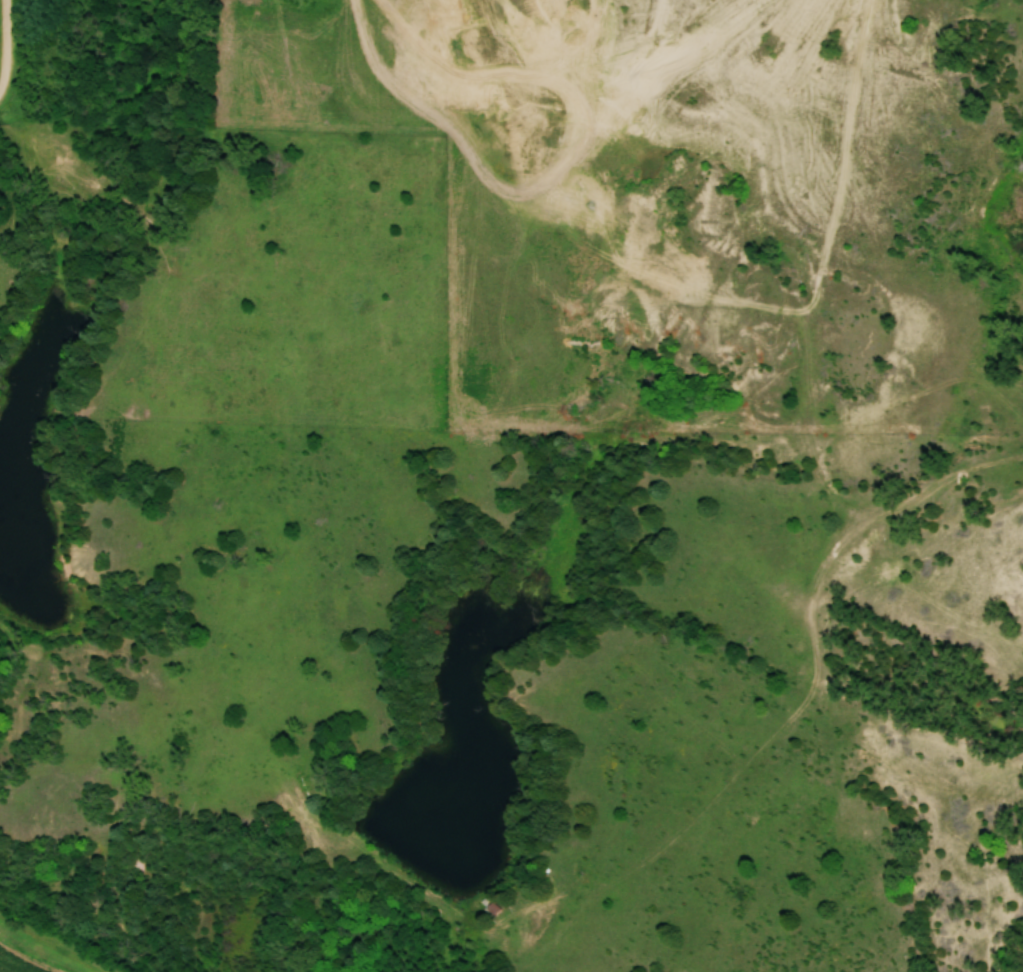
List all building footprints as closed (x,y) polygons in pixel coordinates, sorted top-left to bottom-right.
[(502,909),(493,903),(488,910),(497,916),(502,909)]
